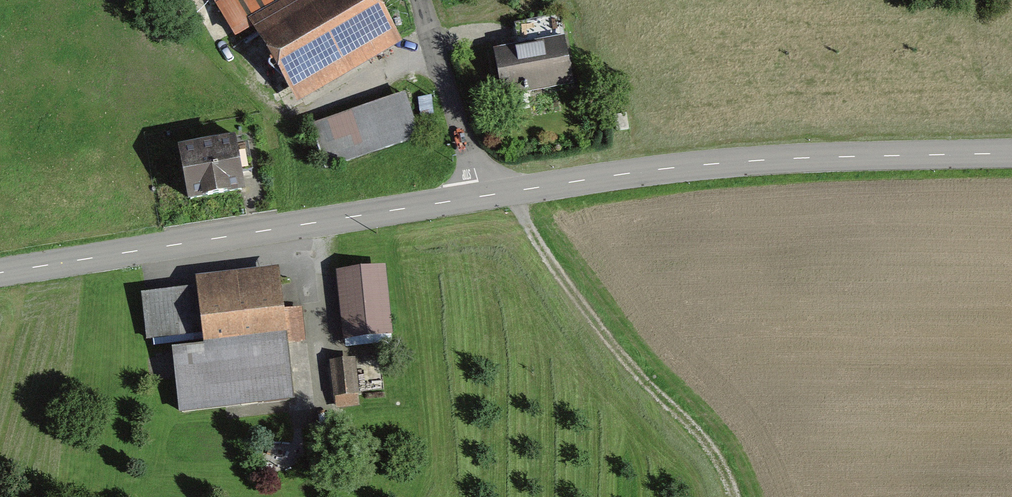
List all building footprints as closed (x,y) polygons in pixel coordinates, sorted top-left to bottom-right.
[(229,38),(254,24),(299,105),(401,48),(374,0),(208,0),(229,38)] [(562,42),(496,57),(507,107),(573,92),(562,42)] [(399,99),(314,129),(329,171),(414,141),(399,99)] [(234,148),(179,159),(189,207),(244,196),(234,148)] [(196,291),(139,298),(146,351),(171,348),(179,412),(294,398),(278,266),(194,276),(196,291)] [(386,270),(337,275),(345,344),(394,338),(386,270)] [(355,362),(330,365),(336,408),(360,404),(355,362)]
